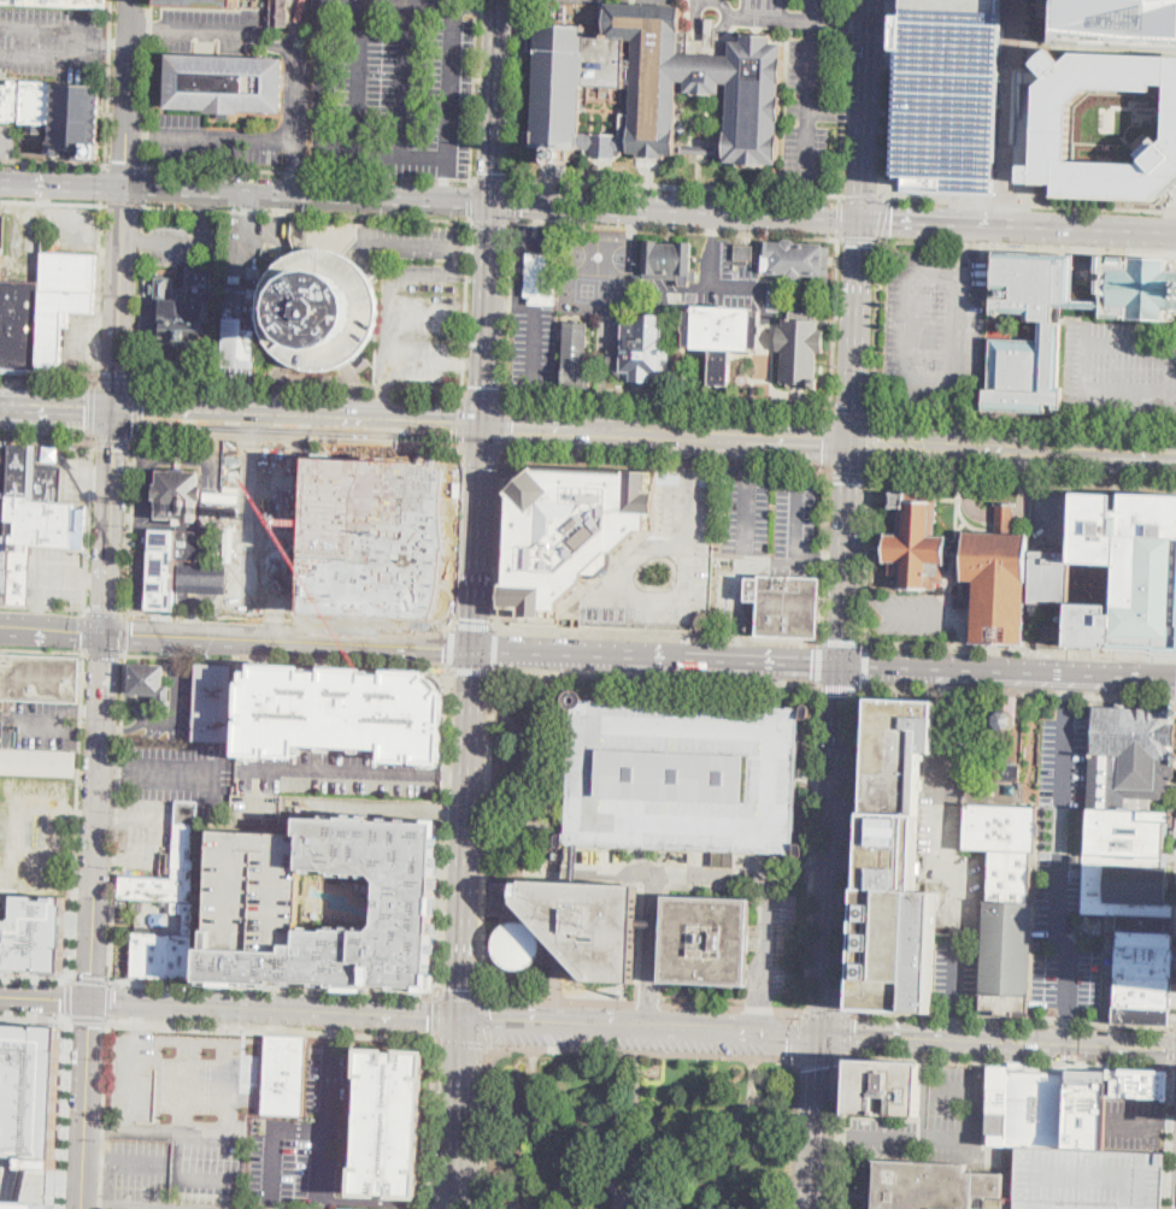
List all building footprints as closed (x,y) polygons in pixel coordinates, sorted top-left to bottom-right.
[(108,8),(0,4),(0,0),(109,0),(108,8)] [(271,24),(272,0),(289,0),(288,24),(271,24)] [(906,11),(907,0),(1004,0),(1004,13),(995,194),(970,193),(899,190),(900,175),(893,175),(899,48),(893,47),(895,13),(900,13),(900,10),(906,11)] [(1053,42),(1175,47),(1175,0),(1055,0),(1053,42)] [(689,33),(688,54),(688,57),(678,57),(677,81),(674,155),(666,154),(666,159),(637,158),(637,154),(628,153),(628,149),(630,112),(631,85),(633,39),(605,37),(606,4),(681,6),(680,31),(689,33)] [(582,84),(580,130),(578,151),(575,151),(575,159),(572,161),(539,159),(536,158),(536,147),(525,147),(525,131),(531,131),(535,52),(529,51),(530,37),(536,37),(536,24),(584,25),(584,36),(582,84)] [(771,36),(770,45),(782,45),(778,102),(780,102),(777,163),(764,163),(764,165),(739,164),(739,161),(727,160),(727,157),(724,157),(725,132),(728,132),(731,55),(731,42),(743,43),(743,35),(771,36)] [(584,36),(605,37),(633,39),(631,85),(582,84),(584,36)] [(1135,52),(1175,54),(1175,172),(1164,183),(1152,194),(1152,195),(1148,194),(1053,190),(1053,178),(1030,177),(1031,155),(1035,82),(1043,73),(1031,60),(1047,46),(1049,43),(1063,55),(1071,48),(1135,52)] [(283,112),(242,111),(242,114),(208,112),(208,110),(167,108),(170,54),(284,59),(283,112)] [(731,55),(688,54),(688,57),(678,57),(677,81),(689,82),(689,94),(725,96),(725,83),(730,84),(731,55)] [(12,122),(0,121),(0,84),(10,84),(10,79),(18,79),(18,82),(24,82),(24,79),(51,82),(51,83),(54,83),(55,82),(101,84),(98,157),(87,155),(86,163),(72,163),(74,157),(48,155),(49,124),(43,124),(43,132),(30,131),(29,131),(29,123),(23,123),(23,120),(12,119),(12,122)] [(580,130),(619,132),(621,112),(630,112),(628,149),(622,149),(622,153),(619,155),(616,155),(616,159),(587,158),(587,152),(578,151),(580,130)] [(675,153),(724,152),(724,145),(675,146),(675,153)] [(796,243),(831,246),(829,284),(815,284),(815,277),(802,276),(799,279),(790,278),(788,276),(769,275),(769,272),(763,272),(763,254),(766,254),(768,241),(782,242),(786,240),(794,240),(796,243)] [(698,272),(698,282),(690,281),(690,287),(680,285),(680,279),(643,278),(646,241),(692,243),(690,272),(698,272)] [(63,326),(70,326),(70,311),(96,312),(97,253),(42,251),(41,281),(1,279),(2,246),(0,246),(0,368),(62,370),(63,326)] [(753,246),(753,261),(735,260),(736,246),(753,246)] [(376,293),(378,300),(378,308),(378,317),(377,324),(375,332),(371,340),(366,346),(361,353),(355,358),(348,362),(345,364),(341,365),(333,368),(325,370),(317,370),(308,368),(301,366),(293,364),(288,360),(280,355),(274,349),(269,342),(265,335),(263,328),(260,320),(259,312),(260,303),(261,296),(264,288),(267,281),(272,273),(277,267),(283,263),(290,258),(298,254),(305,252),(313,250),(322,250),(329,252),(337,253),(345,256),(352,260),(358,265),(364,271),(369,277),(372,284),(376,293)] [(1105,308),(1058,307),(1057,324),(1065,324),(1063,388),(1066,388),(1065,409),(1058,409),(1058,406),(1049,406),(1049,413),(987,411),(988,389),(993,390),(995,340),(1041,341),(1042,322),(1029,320),(1029,313),(1004,312),(1004,314),(994,314),(996,252),(1077,255),(1076,301),(1105,301),(1105,308)] [(557,306),(530,305),(530,296),(525,296),(528,254),(559,255),(557,306)] [(1170,271),(1175,271),(1175,309),(1168,308),(1168,320),(1104,318),(1105,308),(1105,301),(1105,294),(1100,294),(1100,278),(1106,278),(1106,272),(1099,272),(1099,256),(1170,259),(1170,271)] [(178,278),(178,264),(187,264),(187,278),(188,278),(189,266),(213,267),(211,337),(206,337),(206,341),(201,340),(201,344),(192,344),(192,348),(176,348),(175,344),(167,344),(167,340),(161,338),(161,334),(142,332),(143,297),(155,297),(155,294),(152,293),(152,284),(157,284),(158,278),(159,278),(161,275),(166,275),(169,278),(178,278)] [(241,275),(241,283),(229,282),(230,273),(241,275)] [(993,288),(993,297),(971,297),(972,287),(993,288)] [(222,302),(257,302),(255,381),(220,379),(222,302)] [(760,349),(751,349),(751,352),(733,350),(730,385),(711,385),(712,349),(693,348),(693,346),(684,346),(686,307),(762,311),(760,349)] [(818,331),(825,331),(824,353),(818,353),(817,382),(818,384),(818,389),(815,391),(808,391),(806,388),(788,388),(788,383),(782,383),(783,350),(777,350),(778,325),(783,325),(784,319),(819,320),(818,331)] [(592,362),(592,389),(563,388),(565,323),(589,324),(587,362),(592,362)] [(670,352),(669,375),(651,373),(651,382),(623,379),(615,371),(615,366),(608,365),(608,352),(622,353),(624,323),(663,326),(661,341),(665,346),(665,352),(670,352)] [(11,491),(0,491),(0,442),(12,443),(11,491)] [(29,603),(0,602),(0,534),(8,535),(11,491),(12,443),(33,443),(33,464),(64,465),(63,502),(76,503),(76,507),(87,507),(84,548),(31,545),(29,603)] [(311,459),(304,611),(374,613),(436,614),(437,592),(440,558),(441,548),(443,520),(446,467),(410,465),(311,459)] [(539,471),(625,476),(625,471),(658,472),(655,531),(639,531),(616,553),(608,552),(584,573),(584,580),(561,602),(560,619),(501,617),(502,584),(506,584),(511,496),(507,493),(535,467),(539,471)] [(200,472),(200,485),(204,485),(202,502),(199,501),(198,523),(182,521),(182,525),(176,525),(176,520),(158,519),(158,499),(154,499),(154,484),(158,484),(159,471),(200,472)] [(659,473),(715,476),(708,631),(584,626),(584,595),(657,530),(659,473)] [(1123,490),(1175,492),(1175,650),(1040,644),(1040,623),(1068,624),(1069,602),(1029,601),(1030,565),(1031,565),(1033,549),(1072,550),(1075,490),(1115,491),(1113,508),(1123,508),(1123,490)] [(936,536),(947,536),(946,591),(900,590),(901,576),(890,574),(890,564),(884,562),(886,533),(901,535),(902,508),(890,508),(890,493),(937,494),(936,536)] [(996,532),(998,506),(995,506),(995,502),(1019,502),(1018,507),(1015,507),(1015,533),(996,532)] [(208,532),(207,562),(176,561),(174,612),(147,611),(151,530),(208,532)] [(1015,533),(1031,533),(1028,647),(974,645),(975,582),(964,582),(966,532),(996,532),(1015,533)] [(227,593),(228,566),(178,564),(177,592),(227,593)] [(818,639),(759,636),(760,602),(747,601),(747,579),(760,579),(760,576),(821,578),(818,639)] [(76,778),(0,773),(0,654),(81,657),(80,661),(83,661),(82,692),(78,692),(78,703),(6,700),(4,748),(77,751),(76,778)] [(233,664),(230,741),(194,739),(196,662),(233,664)] [(171,686),(170,704),(160,703),(160,696),(130,695),(133,664),(166,666),(165,685),(171,686)] [(431,673),(431,682),(439,694),(447,694),(442,759),(386,757),(384,745),(307,739),(307,750),(243,749),(247,671),(257,671),(255,664),(310,666),(310,672),(328,673),(328,667),(372,668),(372,674),(388,676),(388,670),(431,673)] [(1016,725),(1010,730),(1002,730),(998,724),(998,716),(1004,712),(1007,712),(1009,697),(1018,697),(1018,718),(1016,718),(1016,725)] [(935,702),(933,753),(921,753),(916,891),(936,892),(931,1013),(853,1009),(858,890),(862,890),(869,700),(935,702)] [(795,854),(735,851),(734,868),(712,867),(713,850),(566,844),(568,816),(572,701),(600,702),(783,708),(800,709),(798,773),(795,854)] [(1175,706),(1175,707),(1175,718),(1175,751),(1175,753),(1175,765),(1175,782),(1169,782),(1169,784),(1169,788),(1169,800),(1131,798),(1131,810),(1168,812),(1165,866),(1169,866),(1168,871),(1166,904),(1175,904),(1175,906),(1170,1026),(1113,1024),(1112,1024),(1117,915),(1106,915),(1092,914),(1083,914),(1082,914),(1083,903),(1086,855),(1092,855),(1094,809),(1090,808),(1095,707),(1170,710),(1175,706)] [(1022,765),(1021,783),(994,782),(994,763),(1022,765)] [(194,902),(119,898),(120,877),(172,879),(176,801),(199,802),(194,902)] [(1037,807),(1036,853),(1031,853),(1030,867),(1033,867),(1031,889),(1030,889),(1030,903),(1034,904),(1030,997),(1029,997),(1029,1013),(1013,1012),(1013,1016),(996,1015),(996,1012),(982,1010),(982,995),(981,995),(984,902),(989,902),(990,851),(963,850),(965,804),(1037,807)] [(299,816),(436,820),(430,987),(277,981),(216,979),(202,978),(201,948),(218,949),(284,951),(286,944),(298,944),(299,832),(299,816)] [(212,830),(286,832),(299,832),(298,944),(287,945),(277,981),(216,979),(202,978),(212,830)] [(580,883),(636,886),(637,886),(636,920),(636,928),(634,972),(634,983),(588,981),(563,955),(561,954),(541,954),(539,957),(537,961),(535,963),(531,966),(528,968),(524,969),(521,971),(517,971),(513,969),(510,968),(506,967),(502,965),(500,962),(498,960),(495,956),(494,953),(493,949),(493,944),(494,940),(494,937),(496,933),(499,930),(501,927),(504,925),(504,915),(490,915),(493,883),(507,883),(523,884),(523,880),(539,881),(571,883),(575,883),(580,883)] [(66,975),(69,897),(0,894),(0,973),(66,975)] [(748,951),(747,986),(663,983),(661,983),(661,981),(665,898),(665,895),(751,898),(751,901),(749,913),(749,936),(748,951)] [(194,903),(192,979),(131,978),(133,932),(182,933),(183,914),(172,914),(172,903),(194,903)] [(59,1158),(57,1208),(0,1208),(0,1128),(13,1128),(14,1074),(0,1074),(0,1022),(65,1026),(59,1158)] [(307,1034),(304,1116),(261,1114),(266,1033),(307,1034)] [(427,1051),(425,1081),(423,1081),(418,1170),(422,1170),(421,1199),(352,1197),(353,1167),(355,1168),(358,1122),(353,1122),(354,1110),(358,1110),(360,1078),(357,1078),(358,1049),(427,1051)] [(848,1061),(922,1063),(921,1107),(921,1116),(847,1114),(847,1107),(848,1061)] [(1005,1146),(984,1146),(987,1064),(1007,1066),(1007,1071),(1005,1146)] [(1069,1073),(1069,1068),(1107,1069),(1107,1096),(1068,1095),(1069,1073)] [(1107,1069),(1124,1069),(1123,1096),(1107,1096),(1107,1069)] [(1124,1069),(1169,1072),(1168,1098),(1123,1096),(1124,1069)] [(1018,1146),(1005,1146),(1007,1071),(1069,1073),(1066,1149),(1018,1146)] [(1066,1149),(1068,1095),(1107,1096),(1105,1150),(1066,1149)] [(1163,1151),(1161,1208),(1016,1208),(1018,1146),(1066,1149),(1105,1150),(1163,1151)] [(1004,1172),(1003,1208),(872,1208),(874,1160),(966,1162),(966,1170),(975,1172),(1004,1172)]
